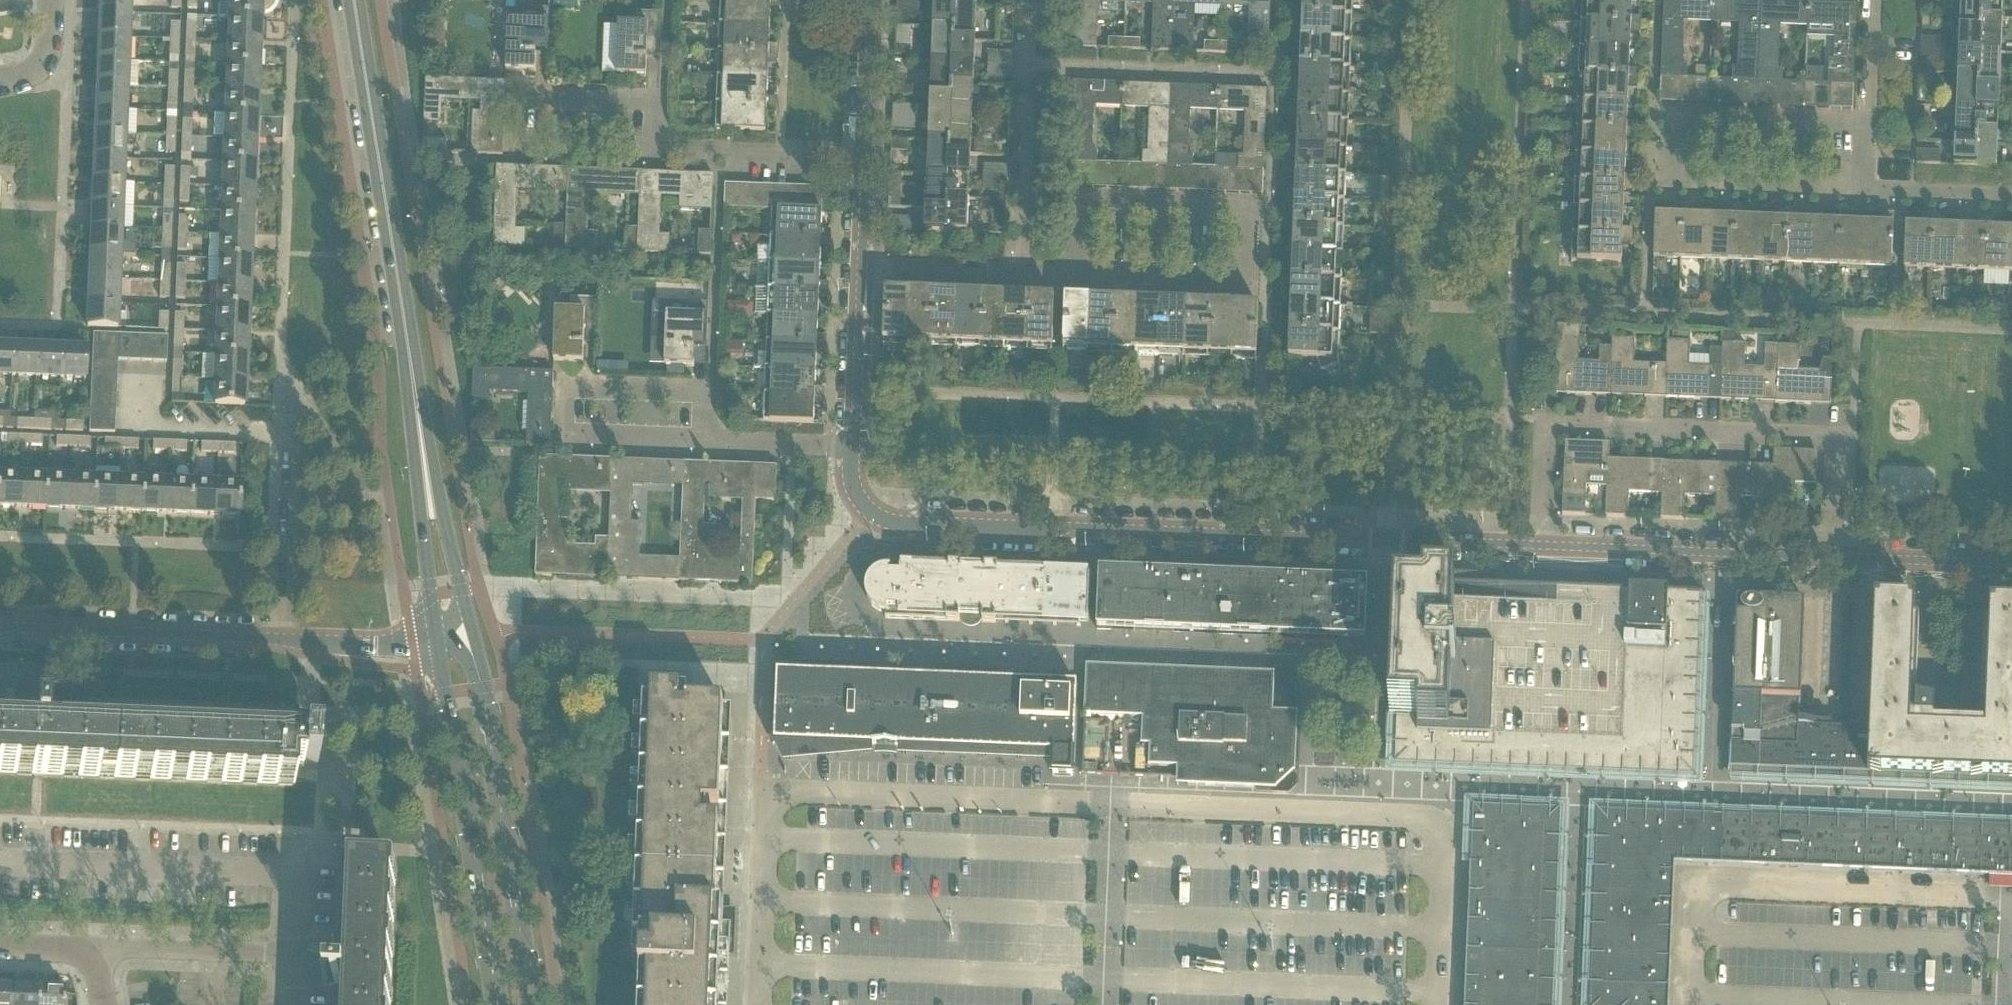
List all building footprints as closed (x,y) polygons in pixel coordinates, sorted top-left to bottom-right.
[(100,13),(130,15),(131,0),(101,0),(101,13),(100,13)] [(171,9),(181,9),(181,0),(172,0),(171,9)] [(186,9),(187,9),(196,10),(196,7),(197,0),(187,0),(186,7),(186,9)] [(229,16),(260,18),(261,0),(230,0),(229,16)] [(721,12),(726,12),(726,25),(770,27),(771,9),(781,9),(781,1),(754,0),(721,0),(721,12)] [(935,7),(977,8),(978,0),(936,0),(935,7)] [(1127,4),(1127,0),(1078,0),(1076,48),(1098,49),(1099,3),(1127,4)] [(1173,52),(1175,0),(1127,0),(1127,4),(1154,5),(1153,51),(1173,52)] [(1223,8),(1223,0),(1175,0),(1173,52),(1193,53),(1195,7),(1223,8)] [(1223,8),(1250,9),(1248,55),(1270,56),(1272,0),(1223,0),(1223,8)] [(1293,15),(1353,17),(1353,4),(1347,3),(1347,0),(1304,0),(1304,7),(1293,7),(1293,15)] [(1581,24),(1641,26),(1642,18),(1631,18),(1632,0),(1588,0),(1588,10),(1582,10),(1581,24)] [(1713,1),(1700,0),(1664,0),(1661,78),(1673,79),(1685,79),(1686,79),(1686,67),(1681,67),(1682,23),(1712,24),(1713,1)] [(1960,30),(1981,30),(1982,19),(2003,19),(2003,0),(1961,0),(1960,30)] [(0,3),(0,16),(13,14),(11,1),(0,3)] [(1758,82),(1761,2),(1713,1),(1712,24),(1738,25),(1736,69),(1731,69),(1730,81),(1733,81),(1745,82),(1758,82)] [(1808,28),(1809,4),(1761,2),(1758,82),(1769,83),(1782,83),(1782,71),(1777,71),(1778,27),(1808,28)] [(1809,4),(1808,28),(1833,29),(1835,29),(1834,61),(1829,61),(1828,85),(1830,85),(1842,85),(1854,86),(1857,6),(1856,6),(1809,4)] [(919,6),(898,5),(897,18),(919,19),(919,6)] [(935,7),(934,29),(955,30),(955,41),(976,42),(977,8),(935,7)] [(508,19),(506,70),(536,71),(537,44),(549,45),(550,9),(539,9),(537,8),(524,8),(524,20),(508,19)] [(618,54),(617,74),(646,76),(648,49),(659,49),(661,14),(648,13),(635,12),(635,24),(619,24),(618,54)] [(99,37),(129,39),(130,15),(100,13),(100,14),(101,14),(100,37),(99,37)] [(1293,15),(1293,23),(1303,23),(1302,42),(1352,44),(1352,43),(1346,43),(1346,31),(1352,31),(1353,17),(1293,15)] [(229,16),(228,41),(259,42),(260,18),(229,16)] [(1960,30),(1959,52),(2001,53),(2003,19),(1982,19),(1981,30),(1960,30)] [(170,25),(170,40),(179,40),(180,24),(170,23),(170,25)] [(186,24),(185,41),(195,41),(196,24),(186,24)] [(1580,49),(1580,50),(1630,52),(1631,34),(1641,34),(1641,26),(1581,24),(1581,37),(1587,37),(1586,49),(1580,49)] [(720,38),(719,52),(779,54),(780,46),(769,46),(770,27),(726,25),(725,39),(720,38)] [(934,29),(933,63),(975,64),(976,42),(955,41),(955,30),(934,29)] [(98,61),(98,62),(128,63),(129,39),(99,37),(99,38),(100,38),(99,61),(98,61)] [(1922,62),(1940,63),(1942,39),(1923,37),(1922,62)] [(1110,49),(1125,50),(1126,40),(1110,39),(1110,49)] [(170,40),(169,57),(179,57),(179,40),(170,40)] [(1126,40),(1125,50),(1140,51),(1141,41),(1126,40)] [(185,41),(184,58),(194,58),(194,56),(195,41),(185,41)] [(228,41),(227,65),(258,66),(259,42),(228,41)] [(1291,60),(1291,68),(1350,70),(1351,56),(1345,56),(1346,44),(1352,44),(1302,42),(1301,60),(1291,60)] [(1206,53),(1221,54),(1221,44),(1206,43),(1206,53)] [(1221,44),(1221,54),(1236,55),(1237,44),(1221,44)] [(1580,63),(1579,76),(1639,79),(1639,71),(1630,70),(1630,52),(1580,50),(1580,51),(1586,51),(1586,63),(1580,63)] [(1010,75),(1010,52),(990,51),(990,75),(1010,75)] [(719,52),(719,64),(724,65),(724,78),(768,80),(769,61),(779,62),(779,54),(719,52)] [(1959,52),(1958,74),(1979,75),(1979,87),(2000,88),(2001,53),(1959,52)] [(97,86),(127,87),(137,88),(137,87),(137,86),(138,63),(128,63),(98,62),(99,62),(98,86),(97,86)] [(933,63),(932,97),(952,98),(953,86),(974,87),(975,64),(933,63)] [(227,65),(226,90),(257,91),(258,66),(227,65)] [(1696,67),(1696,80),(1697,80),(1708,80),(1708,68),(1696,67)] [(1291,68),(1290,76),(1301,76),(1300,95),(1349,97),(1349,96),(1343,96),(1344,84),(1350,84),(1350,70),(1291,68)] [(1806,69),(1806,84),(1818,85),(1823,85),(1823,70),(1806,69)] [(168,73),(168,88),(177,89),(178,72),(168,72),(168,73)] [(184,72),(183,89),(193,89),(194,73),(184,72)] [(1958,74),(1957,108),(1999,110),(2000,88),(1979,87),(1979,75),(1958,74)] [(1578,102),(1578,103),(1628,105),(1629,86),(1639,87),(1639,79),(1579,76),(1579,90),(1585,91),(1584,103),(1578,102)] [(424,110),(424,123),(441,124),(442,111),(442,101),(481,103),(480,114),(473,113),(471,154),(478,154),(481,154),(502,155),(503,147),(505,82),(441,79),(425,78),(424,110)] [(717,91),(717,104),(777,107),(777,99),(767,98),(768,80),(724,78),(723,91),(717,91)] [(1673,79),(1661,78),(1660,102),(1672,103),(1673,79)] [(1685,79),(1673,79),(1672,103),(1684,103),(1685,79)] [(1696,80),(1686,79),(1685,79),(1684,103),(1696,104),(1697,80),(1696,80)] [(1708,80),(1697,80),(1696,104),(1708,104),(1709,80),(1708,80)] [(1720,105),(1721,81),(1709,80),(1708,104),(1720,105)] [(1732,105),(1733,81),(1730,81),(1721,81),(1720,105),(1732,105)] [(1744,106),(1745,82),(1733,81),(1732,105),(1744,106)] [(1756,106),(1758,82),(1745,82),(1744,106),(1756,106)] [(1769,83),(1758,82),(1756,106),(1769,107),(1769,83)] [(1123,109),(1124,85),(1075,83),(1072,162),(1084,163),(1096,164),(1098,164),(1099,151),(1093,150),(1095,108),(1123,109)] [(1769,107),(1781,107),(1782,83),(1769,83),(1769,107)] [(1781,107),(1793,108),(1794,84),(1782,83),(1781,107)] [(1793,108),(1805,108),(1806,84),(1794,84),(1793,108)] [(1805,108),(1817,109),(1818,85),(1806,84),(1805,108)] [(898,85),(897,94),(907,95),(908,86),(898,85)] [(1168,167),(1172,87),(1124,85),(1123,109),(1151,110),(1148,152),(1143,152),(1143,166),(1144,166),(1156,167),(1168,167)] [(1817,109),(1829,109),(1830,85),(1826,85),(1818,85),(1817,109)] [(1829,109),(1841,110),(1842,85),(1830,85),(1829,109)] [(1842,85),(1841,110),(1853,110),(1854,86),(1842,85)] [(96,110),(125,111),(127,87),(97,86),(97,87),(98,87),(97,110),(96,110)] [(932,97),(931,119),(973,121),(974,87),(953,86),(952,98),(932,97)] [(1218,112),(1219,89),(1172,87),(1168,167),(1180,168),(1191,168),(1194,168),(1194,154),(1189,154),(1191,111),(1218,112)] [(168,88),(167,105),(177,106),(177,89),(168,88)] [(183,89),(183,106),(192,106),(192,104),(193,89),(183,89)] [(1238,170),(1240,170),(1252,171),(1264,171),(1266,147),(1268,91),(1219,89),(1218,112),(1246,113),(1244,157),(1239,156),(1238,170)] [(226,90),(225,114),(256,115),(257,91),(226,90)] [(1289,113),(1289,121),(1348,123),(1349,109),(1343,109),(1343,97),(1349,97),(1300,95),(1299,113),(1289,113)] [(1577,116),(1577,130),(1637,132),(1638,124),(1627,124),(1628,105),(1578,103),(1578,104),(1584,104),(1583,116),(1577,116)] [(717,104),(716,118),(722,118),(721,131),(766,133),(767,114),(777,115),(777,107),(717,104)] [(1957,108),(1955,142),(1977,143),(1977,131),(1998,132),(1999,110),(1957,108)] [(95,134),(124,136),(125,111),(96,110),(96,111),(97,111),(96,134),(95,134)] [(225,114),(224,138),(255,139),(256,115),(225,114)] [(1535,115),(1535,127),(1541,127),(1546,121),(1541,115),(1535,115)] [(931,119),(930,141),(951,142),(950,154),(971,155),(973,121),(931,119)] [(166,121),(165,137),(176,137),(176,122),(176,120),(166,120),(166,121)] [(182,120),(181,137),(191,138),(192,121),(182,120)] [(1289,121),(1289,129),(1299,129),(1298,147),(1347,149),(1347,148),(1341,148),(1342,136),(1348,136),(1348,123),(1289,121)] [(1576,155),(1576,156),(1626,158),(1627,147),(1627,140),(1637,140),(1637,132),(1577,130),(1576,143),(1582,143),(1582,155),(1576,155)] [(1977,143),(1955,142),(1954,164),(1997,167),(1998,132),(1977,131),(1977,143)] [(94,157),(123,158),(124,147),(124,136),(95,134),(95,135),(96,135),(95,157),(94,157)] [(165,137),(165,153),(174,154),(175,154),(176,137),(165,137)] [(181,137),(181,154),(191,154),(191,152),(191,138),(181,137)] [(224,138),(223,161),(254,163),(255,139),(224,138)] [(930,147),(928,175),(970,177),(971,155),(950,154),(951,142),(930,141),(930,147)] [(1287,165),(1286,173),(1346,176),(1347,162),(1341,162),(1341,150),(1347,150),(1347,149),(1298,147),(1297,166),(1287,165)] [(1917,151),(1917,162),(1941,163),(1941,152),(1917,151)] [(1575,169),(1575,182),(1634,184),(1634,176),(1626,176),(1626,158),(1576,156),(1576,157),(1582,157),(1581,169),(1575,169)] [(93,181),(123,182),(123,158),(94,157),(94,158),(95,158),(94,181),(93,181)] [(223,161),(222,186),(253,187),(254,163),(223,161)] [(1084,163),(1072,162),(1071,186),(1083,186),(1084,163)] [(1096,164),(1084,163),(1083,186),(1095,187),(1096,164)] [(1108,164),(1098,164),(1096,164),(1095,187),(1107,187),(1108,164)] [(1120,165),(1108,164),(1107,187),(1119,188),(1120,165)] [(1131,188),(1132,165),(1120,165),(1119,188),(1131,188)] [(1144,166),(1143,166),(1132,165),(1131,188),(1143,189),(1144,166)] [(497,166),(493,246),(525,248),(526,230),(516,230),(518,191),(557,193),(558,169),(497,166)] [(1155,189),(1156,167),(1144,166),(1143,189),(1155,189)] [(1167,190),(1168,167),(1156,167),(1155,189),(1167,190)] [(1180,168),(1168,167),(1167,190),(1179,190),(1180,168)] [(164,168),(164,184),(174,184),(174,169),(164,168)] [(1179,190),(1190,191),(1191,168),(1180,168),(1179,190)] [(1190,191),(1203,191),(1204,169),(1194,168),(1191,168),(1190,191)] [(180,169),(180,185),(189,185),(190,169),(180,169)] [(1203,191),(1215,192),(1216,169),(1204,169),(1203,191)] [(1215,192),(1226,192),(1227,170),(1216,169),(1215,192)] [(566,225),(565,249),(597,251),(598,233),(588,233),(590,195),(629,196),(630,172),(569,170),(566,225)] [(1226,192),(1239,193),(1240,170),(1238,170),(1227,170),(1226,192)] [(1239,193),(1251,193),(1252,171),(1240,170),(1239,193)] [(1252,171),(1251,193),(1263,194),(1264,171),(1252,171)] [(638,228),(637,252),(669,254),(670,236),(660,236),(661,197),(680,198),(680,210),(712,211),(713,176),(640,173),(638,228)] [(1286,173),(1286,181),(1296,181),(1295,200),(1345,202),(1345,201),(1339,201),(1339,189),(1345,189),(1346,176),(1286,173)] [(928,175),(926,209),(948,210),(948,198),(969,199),(970,177),(928,175)] [(92,205),(92,206),(122,207),(123,182),(93,181),(93,182),(95,182),(94,205),(92,205)] [(1574,208),(1623,210),(1623,192),(1633,192),(1634,184),(1575,182),(1574,196),(1580,196),(1580,208),(1574,208)] [(174,184),(164,184),(163,202),(173,202),(174,184)] [(724,208),(736,209),(737,185),(725,184),(724,208)] [(180,185),(179,203),(189,203),(189,201),(189,185),(180,185)] [(736,209),(749,209),(750,185),(737,185),(736,209)] [(749,209),(761,210),(762,186),(750,185),(749,209)] [(222,186),(221,210),(252,212),(253,187),(222,186)] [(761,210),(772,210),(773,210),(774,186),(762,186),(761,210)] [(774,186),(773,210),(785,211),(786,187),(774,186)] [(786,187),(785,211),(798,211),(798,187),(786,187)] [(798,211),(810,212),(811,188),(798,187),(798,211)] [(810,212),(822,212),(823,188),(811,188),(810,212)] [(948,210),(926,209),(925,232),(968,233),(969,199),(948,198),(948,210)] [(983,200),(982,211),(994,211),(994,223),(999,229),(1005,229),(1007,201),(983,200)] [(1284,218),(1284,226),(1344,228),(1344,215),(1338,214),(1339,202),(1345,203),(1345,202),(1295,200),(1294,218),(1284,218)] [(1653,258),(1679,259),(1681,205),(1674,205),(1673,214),(1655,214),(1653,258)] [(1679,259),(1706,260),(1707,216),(1689,215),(1689,206),(1681,205),(1679,259)] [(91,229),(91,230),(121,231),(122,207),(92,206),(94,206),(93,229),(91,229)] [(1706,260),(1732,261),(1735,207),(1727,207),(1726,217),(1707,216),(1706,260)] [(1732,261),(1759,262),(1761,219),(1742,218),(1743,208),(1735,207),(1732,261)] [(1573,221),(1572,235),(1632,237),(1632,229),(1622,229),(1623,210),(1574,208),(1573,209),(1579,209),(1579,221),(1573,221)] [(221,210),(220,234),(251,236),(252,212),(221,210)] [(772,210),(771,237),(831,239),(831,231),(821,231),(822,212),(810,212),(798,211),(785,211),(773,210),(772,210)] [(1759,262),(1785,263),(1788,210),(1780,210),(1779,219),(1761,219),(1759,262)] [(1785,263),(1812,265),(1814,221),(1795,220),(1796,210),(1788,210),(1785,263)] [(1812,265),(1838,266),(1840,212),(1833,212),(1832,222),(1814,221),(1812,265)] [(1838,266),(1864,267),(1866,223),(1848,222),(1848,212),(1840,212),(1838,266)] [(1866,223),(1864,267),(1892,268),(1894,214),(1885,214),(1885,224),(1866,223)] [(1904,269),(1930,270),(1932,216),(1924,216),(1924,226),(1906,225),(1904,269)] [(1930,270),(1957,271),(1959,227),(1940,226),(1940,216),(1932,216),(1930,270)] [(162,217),(162,233),(172,233),(173,217),(162,217)] [(178,218),(178,234),(187,235),(188,218),(178,218)] [(1957,271),(1984,272),(1986,218),(1977,218),(1977,228),(1959,227),(1957,271)] [(1984,272),(2010,274),(2011,229),(1994,228),(1994,218),(1986,218),(1984,272)] [(553,249),(565,249),(566,225),(554,225),(553,249)] [(1284,226),(1284,234),(1294,234),(1293,252),(1343,254),(1337,253),(1337,241),(1343,242),(1344,228),(1284,226)] [(625,252),(637,252),(638,228),(626,228),(625,252)] [(90,253),(90,254),(120,255),(120,257),(135,257),(136,246),(120,245),(121,231),(91,230),(92,231),(92,254),(90,253)] [(698,255),(710,255),(711,232),(699,231),(698,255)] [(172,233),(162,233),(161,251),(171,251),(172,233)] [(178,234),(177,251),(186,252),(187,235),(178,234)] [(220,234),(219,259),(250,260),(251,236),(220,234)] [(1571,261),(1571,262),(1621,264),(1622,245),(1632,245),(1632,237),(1572,235),(1572,249),(1578,249),(1577,261),(1571,261)] [(771,237),(770,263),(820,265),(821,247),(831,247),(831,239),(771,237)] [(1282,270),(1282,278),(1342,280),(1342,267),(1336,267),(1337,255),(1343,255),(1343,254),(1293,252),(1292,270),(1282,270)] [(89,278),(119,280),(120,255),(90,254),(90,255),(91,255),(90,278),(89,278)] [(219,259),(219,282),(249,284),(250,260),(219,259)] [(758,263),(757,289),(758,289),(769,289),(829,292),(829,284),(819,284),(820,265),(770,263),(758,263)] [(185,281),(186,265),(176,265),(176,281),(185,281)] [(161,266),(160,281),(170,282),(171,266),(161,266)] [(2010,274),(1984,272),(1983,286),(2009,287),(2010,274)] [(88,302),(118,304),(119,280),(89,278),(89,279),(90,279),(89,302),(88,302)] [(1282,278),(1282,286),(1291,286),(1291,305),(1341,307),(1341,306),(1335,306),(1335,294),(1341,294),(1342,280),(1282,278)] [(728,279),(727,288),(736,289),(736,280),(728,279)] [(170,282),(160,281),(160,299),(170,300),(170,282)] [(185,281),(176,281),(175,299),(185,299),(185,281)] [(219,282),(218,307),(248,309),(249,284),(219,282)] [(757,315),(768,316),(818,318),(818,299),(829,300),(829,292),(769,289),(758,289),(757,315)] [(883,341),(907,342),(909,292),(909,295),(886,294),(886,291),(885,291),(883,341)] [(907,342),(931,343),(933,293),(933,296),(910,295),(910,292),(909,292),(907,342)] [(931,343),(955,344),(957,294),(957,297),(934,296),(934,293),(933,293),(931,343)] [(955,344),(979,345),(981,295),(981,298),(958,297),(958,294),(957,294),(955,344)] [(979,345),(1003,346),(1005,296),(1005,299),(982,298),(982,295),(981,295),(979,345)] [(1003,346),(1027,347),(1029,297),(1029,300),(1006,299),(1006,296),(1005,296),(1003,346)] [(1029,297),(1027,347),(1052,348),(1054,298),(1053,298),(1053,301),(1030,300),(1030,297),(1029,297)] [(1785,297),(1784,306),(1794,306),(1795,297),(1785,297)] [(1063,348),(1088,349),(1090,299),(1089,299),(1089,302),(1066,301),(1067,298),(1065,298),(1063,348)] [(1088,349),(1112,350),(1114,300),(1113,300),(1113,303),(1090,302),(1091,299),(1090,299),(1088,349)] [(556,309),(554,360),(583,361),(584,334),(596,335),(598,301),(585,300),(571,300),(570,310),(556,309)] [(1112,350),(1136,351),(1138,301),(1137,301),(1137,304),(1114,303),(1115,300),(1114,300),(1112,350)] [(1136,351),(1160,352),(1162,302),(1161,302),(1161,305),(1138,304),(1139,301),(1138,301),(1136,351)] [(118,304),(88,302),(88,303),(90,303),(89,326),(87,326),(87,327),(117,328),(118,304)] [(1160,352),(1160,356),(1184,357),(1184,353),(1186,303),(1185,303),(1185,306),(1162,305),(1163,302),(1162,302),(1160,352)] [(665,365),(667,303),(653,303),(650,364),(665,365)] [(667,303),(665,365),(667,365),(682,366),(694,366),(695,339),(707,339),(708,305),(695,304),(683,304),(667,303)] [(1184,353),(1208,354),(1210,304),(1209,304),(1209,307),(1186,306),(1187,303),(1186,303),(1184,353)] [(735,304),(734,314),(752,315),(753,304),(735,304)] [(1208,354),(1232,355),(1234,305),(1233,304),(1233,308),(1210,307),(1211,304),(1210,304),(1208,354)] [(1232,355),(1232,359),(1256,360),(1257,356),(1259,306),(1257,305),(1257,309),(1234,308),(1235,305),(1234,305),(1232,355)] [(1280,323),(1280,331),(1340,333),(1341,307),(1290,305),(1290,323),(1280,323)] [(1996,306),(1996,314),(2007,314),(2008,307),(1996,306)] [(218,307),(217,332),(247,333),(248,309),(218,307)] [(159,314),(158,331),(168,331),(169,314),(159,314)] [(174,314),(174,330),(184,331),(184,315),(174,314)] [(768,316),(767,342),(827,344),(827,336),(817,336),(818,318),(768,316)] [(1370,328),(1369,335),(1384,335),(1384,325),(1373,325),(1370,328)] [(1557,337),(1555,393),(1591,395),(1591,392),(1610,393),(1612,348),(1606,348),(1600,353),(1599,362),(1579,361),(1580,338),(1581,327),(1580,327),(1578,327),(1558,326),(1557,337)] [(184,331),(174,330),(173,345),(183,346),(184,331)] [(1280,331),(1279,339),(1289,339),(1288,358),(1316,359),(1323,378),(1341,371),(1338,363),(1338,360),(1338,359),(1332,359),(1333,347),(1339,347),(1340,333),(1280,331)] [(217,332),(216,356),(246,357),(247,333),(217,332)] [(117,360),(93,333),(91,371),(117,372),(117,360)] [(129,360),(130,335),(93,333),(117,360),(129,360)] [(1672,333),(1672,341),(1690,342),(1690,334),(1672,333)] [(1723,334),(1723,344),(1734,344),(1735,334),(1723,334)] [(143,335),(130,335),(129,360),(142,361),(143,335)] [(155,336),(143,335),(142,361),(154,361),(155,336)] [(167,336),(155,336),(154,361),(166,362),(167,336)] [(1646,394),(1665,395),(1666,365),(1634,364),(1635,340),(1613,339),(1612,339),(1612,348),(1610,393),(1610,396),(1611,396),(1646,397),(1646,394)] [(1665,395),(1665,398),(1701,399),(1701,397),(1721,398),(1722,351),(1710,351),(1710,358),(1690,357),(1691,342),(1690,342),(1672,341),(1670,341),(1668,341),(1667,341),(1666,365),(1665,395)] [(759,354),(758,368),(766,368),(816,370),(816,352),(827,352),(827,344),(767,342),(766,354),(759,354)] [(726,343),(726,356),(743,357),(743,343),(726,343)] [(1734,344),(1723,344),(1722,351),(1721,398),(1721,400),(1756,402),(1756,399),(1776,400),(1779,346),(1766,345),(1765,369),(1745,368),(1746,345),(1734,344)] [(12,376),(13,346),(13,347),(0,346),(0,375),(12,376)] [(12,376),(36,377),(38,347),(37,347),(37,348),(14,347),(14,346),(13,346),(12,376)] [(1776,400),(1776,403),(1811,404),(1811,401),(1831,402),(1833,360),(1823,360),(1820,371),(1800,371),(1801,347),(1779,346),(1776,400)] [(36,377),(60,378),(62,348),(61,348),(61,349),(38,348),(38,347),(36,377)] [(62,348),(60,378),(85,379),(87,349),(85,349),(85,350),(62,349),(62,348)] [(216,356),(215,380),(245,381),(246,357),(216,356)] [(173,362),(172,378),(182,378),(182,362),(173,362)] [(597,363),(597,375),(619,375),(619,364),(597,363)] [(619,364),(619,375),(629,376),(630,364),(619,364)] [(667,374),(682,375),(682,366),(667,365),(667,374)] [(766,368),(765,395),(825,397),(825,389),(815,389),(816,370),(766,368)] [(523,433),(527,433),(527,445),(551,446),(554,372),(474,369),(473,401),(490,401),(491,393),(529,394),(528,404),(525,404),(523,433)] [(91,371),(91,383),(116,384),(117,372),(91,371)] [(182,378),(172,378),(171,395),(181,396),(182,378)] [(245,381),(215,380),(214,404),(244,406),(245,381)] [(91,383),(90,395),(116,396),(116,384),(91,383)] [(90,395),(90,408),(115,409),(116,396),(90,395)] [(825,397),(765,395),(764,422),(814,424),(814,405),(824,405),(825,397)] [(90,408),(90,420),(115,421),(115,409),(90,408)] [(90,420),(89,433),(114,433),(115,421),(90,420)] [(17,421),(17,430),(33,431),(34,421),(18,421),(17,421)] [(34,421),(33,431),(50,431),(51,422),(34,421)] [(66,422),(66,432),(82,432),(83,423),(66,422)] [(472,429),(471,442),(495,443),(495,430),(472,429)] [(8,435),(8,445),(24,446),(25,436),(8,435)] [(25,436),(24,446),(41,447),(42,437),(25,436)] [(56,437),(56,447),(73,448),(73,438),(56,437)] [(73,438),(73,448),(89,448),(90,439),(73,438)] [(105,439),(104,449),(121,450),(121,440),(105,439)] [(121,440),(121,450),(138,450),(138,441),(121,440)] [(153,451),(170,451),(170,442),(153,441),(153,451)] [(170,442),(170,451),(186,452),(187,442),(170,442)] [(1566,442),(1563,514),(1586,515),(1587,487),(1607,488),(1608,476),(1608,459),(1609,459),(1610,446),(1609,446),(1601,446),(1601,443),(1566,442)] [(201,443),(201,453),(218,454),(218,444),(201,443)] [(218,444),(218,454),(235,454),(235,445),(218,444)] [(1774,469),(1772,499),(1771,523),(1794,524),(1796,484),(1817,485),(1818,455),(1810,454),(1810,452),(1774,450),(1774,469)] [(537,528),(536,575),(607,578),(609,538),(596,538),(596,547),(568,546),(569,521),(560,520),(561,482),(570,483),(570,492),(599,493),(600,493),(610,494),(611,484),(611,480),(612,460),(540,457),(537,528)] [(1644,461),(1609,459),(1608,459),(1608,476),(1606,516),(1629,517),(1630,493),(1662,495),(1663,465),(1644,464),(1644,461)] [(609,538),(607,578),(608,578),(679,581),(680,559),(640,558),(641,524),(632,523),(633,485),(671,487),(672,487),(683,487),(683,463),(673,462),(612,460),(611,480),(611,484),(610,494),(609,538)] [(1662,495),(1661,519),(1684,520),(1685,496),(1717,497),(1718,467),(1699,466),(1699,463),(1663,462),(1663,465),(1662,495)] [(775,500),(777,466),(683,463),(683,487),(680,559),(679,581),(752,584),(755,500),(775,500)] [(1774,469),(1754,468),(1754,466),(1719,464),(1718,467),(1717,497),(1716,521),(1739,522),(1740,498),(1772,499),(1774,469)] [(22,506),(24,476),(0,475),(0,505),(22,506)] [(22,506),(47,507),(48,477),(24,476),(22,506)] [(47,507),(71,508),(72,478),(48,477),(47,507)] [(71,508),(95,509),(96,479),(72,478),(71,508)] [(95,509),(118,510),(120,480),(96,479),(95,509)] [(118,510),(143,511),(144,481),(120,480),(118,510)] [(143,511),(168,512),(169,482),(144,481),(143,511)] [(168,512),(192,513),(193,483),(169,482),(168,512)] [(192,513),(216,514),(217,484),(193,483),(192,513)] [(217,484),(216,514),(240,515),(241,485),(217,484)] [(1593,502),(1592,513),(1603,513),(1603,502),(1593,502)] [(889,564),(889,569),(885,569),(882,569),(880,570),(877,572),(875,573),(873,574),(872,576),(870,578),(868,581),(868,583),(867,585),(866,587),(866,589),(866,592),(866,594),(867,596),(867,598),(868,600),(870,603),(871,605),(873,606),(874,608),(877,610),(879,611),(882,612),(884,612),(887,613),(887,617),(886,617),(886,618),(960,621),(960,615),(965,616),(965,624),(978,624),(978,616),(983,616),(983,622),(996,623),(996,617),(1087,621),(1087,622),(1088,622),(1090,577),(1089,577),(1033,575),(1034,570),(1035,570),(1035,569),(888,563),(888,564),(889,564)] [(1365,640),(1368,582),(1100,572),(1100,571),(1099,571),(1097,630),(1365,640)] [(1389,716),(1397,717),(1395,766),(1693,777),(1701,594),(1423,583),(1423,593),(1394,592),(1389,716)] [(1870,695),(1869,730),(1803,727),(1803,723),(1799,723),(1800,703),(1804,602),(1757,600),(1757,603),(1756,602),(1753,602),(1750,602),(1750,601),(1743,601),(1743,605),(1742,606),(1741,607),(1741,608),(1741,609),(1741,610),(1742,611),(1743,613),(1746,615),(1747,615),(1736,615),(1731,746),(1730,774),(2011,786),(2011,717),(1985,716),(1984,728),(1934,726),(1934,708),(1911,703),(1870,695)] [(1874,601),(1870,695),(1911,703),(1915,602),(1874,601)] [(1985,716),(2011,717),(2011,606),(1989,605),(1985,716)] [(589,667),(590,657),(578,656),(577,666),(589,667)] [(828,745),(858,746),(871,746),(898,747),(911,748),(1054,754),(1054,761),(1054,776),(1072,777),(1073,755),(1074,755),(1077,686),(1009,683),(1009,678),(980,677),(980,682),(851,676),(851,663),(793,661),(793,674),(778,673),(774,742),(828,745)] [(1178,768),(1177,779),(1177,785),(1274,789),(1274,791),(1289,792),(1296,785),(1297,771),(1295,770),(1297,721),(1299,721),(1299,708),(1297,708),(1298,694),(1279,674),(1086,667),(1084,716),(1143,718),(1142,745),(1150,745),(1149,767),(1178,768)] [(724,910),(730,756),(732,704),(689,702),(689,691),(653,689),(652,700),(644,700),(634,938),(633,960),(641,961),(639,1004),(727,1004),(729,957),(730,925),(723,924),(724,910)] [(14,720),(0,719),(0,774),(294,786),(295,769),(317,770),(318,740),(296,739),(296,731),(46,721),(46,713),(37,713),(36,721),(14,720)] [(871,746),(774,742),(784,761),(871,754),(871,746)] [(897,755),(1054,761),(1054,754),(898,747),(897,755)] [(1467,970),(1466,1004),(1552,1004),(1560,811),(1474,808),(1467,970)] [(1591,1004),(1668,1004),(1670,939),(1672,891),(1673,872),(1674,864),(1712,865),(1714,817),(1676,815),(1598,812),(1597,851),(1595,888),(1593,936),(1591,1004)] [(1714,817),(1712,865),(1720,866),(1722,818),(1714,817)] [(1720,866),(1778,868),(1807,869),(1865,871),(1923,874),(1952,875),(1990,876),(2009,877),(2011,877),(2011,829),(1992,829),(1954,827),(1925,826),(1867,823),(1809,821),(1780,820),(1722,818),(1720,866)] [(366,854),(350,854),(351,837),(343,837),(337,977),(329,977),(329,986),(337,987),(336,1004),(391,1004),(396,870),(366,868),(366,854)] [(64,985),(50,984),(50,990),(38,990),(38,1004),(64,1004),(64,985)] [(13,989),(0,988),(0,1004),(12,1004),(13,989)] [(38,990),(13,989),(12,1004),(38,1004),(38,990)]
